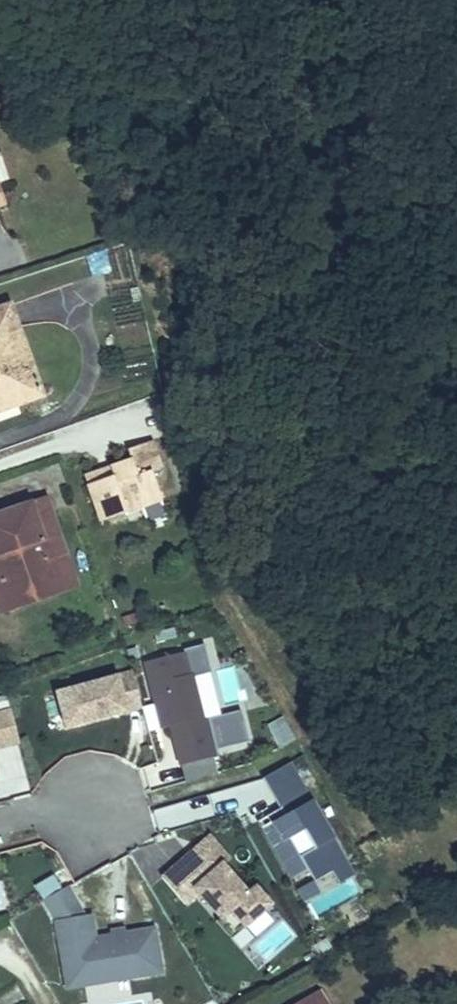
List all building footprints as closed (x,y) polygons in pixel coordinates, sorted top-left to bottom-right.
[(104,254),(88,258),(92,277),(109,273),(104,254)] [(16,403),(41,394),(10,305),(0,308),(0,409),(16,403)] [(114,474),(89,483),(102,519),(128,510),(126,503),(161,491),(154,470),(163,467),(154,440),(129,448),(132,458),(111,465),(114,474)] [(86,474),(89,483),(114,474),(111,465),(86,474)] [(126,503),(128,510),(163,498),(161,491),(126,503)] [(10,598),(58,580),(51,558),(67,552),(48,496),(0,513),(0,572),(10,598)] [(0,572),(0,602),(3,611),(62,589),(58,580),(10,598),(0,572)] [(202,647),(146,663),(156,704),(145,709),(151,728),(173,722),(186,779),(217,770),(212,758),(218,756),(216,748),(249,742),(243,710),(207,720),(192,673),(209,668),(202,647)] [(129,673),(56,691),(65,725),(138,708),(129,673)] [(18,743),(9,709),(0,712),(0,747),(18,743)] [(267,726),(277,749),(294,741),(284,718),(267,726)] [(149,771),(159,791),(183,780),(174,760),(149,771)] [(291,760),(264,775),(281,806),(259,817),(292,875),(308,866),(314,877),(298,886),(306,899),(322,890),(315,878),(333,869),(340,880),(354,871),(291,760)] [(210,837),(165,877),(187,905),(199,891),(222,918),(219,921),(232,938),(247,927),(274,903),(258,886),(249,892),(220,865),(230,856),(210,837)] [(54,877),(37,886),(44,898),(61,889),(54,877)] [(69,888),(45,901),(56,919),(67,989),(164,973),(157,928),(98,936),(93,913),(86,913),(69,888)] [(318,991),(309,996),(314,1003),(326,1003),(318,991)] [(309,996),(296,1003),(314,1003),(309,996)]
